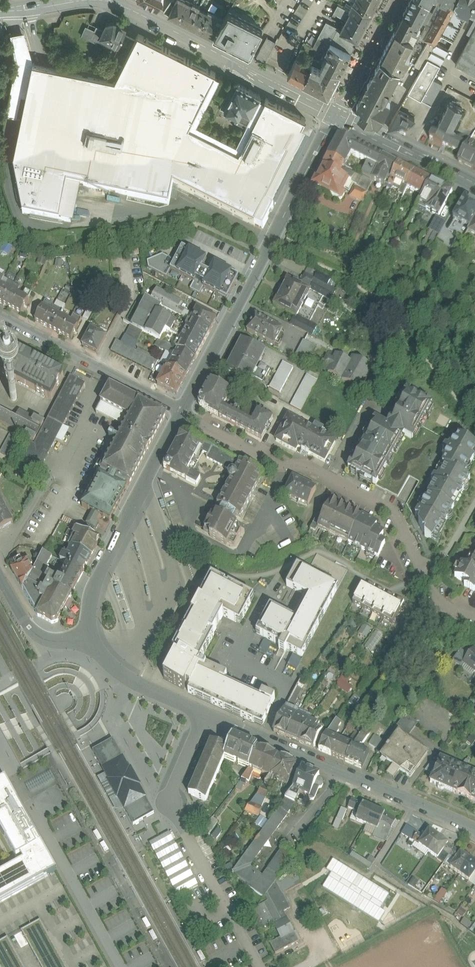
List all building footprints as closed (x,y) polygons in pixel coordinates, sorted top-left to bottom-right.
[(158,9),(164,0),(163,0),(140,0),(158,9)] [(186,0),(176,0),(173,6),(169,15),(190,25),(198,8),(199,8),(200,5),(193,2),(192,3),(186,0)] [(349,10),(350,10),(360,16),(363,9),(372,14),(378,0),(354,0),(349,10)] [(428,0),(410,0),(404,13),(421,21),(427,9),(432,1),(430,1),(428,0)] [(457,3),(456,6),(456,5),(447,21),(460,27),(462,24),(461,24),(468,12),(469,9),(474,0),(455,0),(457,3)] [(446,1),(425,38),(429,40),(435,43),(436,41),(437,41),(441,33),(441,32),(447,21),(456,5),(446,1)] [(360,16),(350,10),(349,10),(338,4),(334,12),(347,19),(342,28),(340,31),(358,40),(372,14),(363,9),(360,16)] [(199,8),(198,8),(190,25),(213,37),(214,34),(223,18),(214,13),(213,15),(199,8)] [(263,29),(228,11),(224,18),(223,18),(214,34),(213,37),(214,34),(250,53),(263,29)] [(421,21),(404,13),(395,30),(413,40),(417,32),(416,32),(421,22),(421,21)] [(114,20),(107,22),(104,28),(100,36),(119,45),(127,27),(114,20)] [(342,28),(327,21),(319,36),(351,52),(358,40),(340,31),(342,28)] [(447,21),(441,32),(441,33),(454,39),(460,27),(447,21)] [(104,28),(97,25),(92,35),(98,38),(100,35),(100,36),(104,28)] [(455,63),(474,74),(474,28),(455,63)] [(413,40),(395,30),(380,57),(381,58),(401,68),(403,69),(410,56),(406,54),(411,44),(419,49),(422,44),(413,40)] [(34,61),(25,31),(18,32),(11,34),(17,62),(7,113),(12,114),(17,116),(22,94),(26,95),(32,70),(33,62),(34,61)] [(260,97),(251,113),(246,124),(243,129),(244,129),(237,143),(197,123),(220,76),(215,74),(216,72),(138,33),(135,39),(130,49),(118,74),(115,79),(65,68),(42,63),(33,62),(32,70),(26,95),(13,163),(23,214),(60,222),(67,185),(81,188),(169,206),(173,185),(254,226),(255,225),(263,229),(307,142),(296,136),(301,127),(306,118),(266,98),(265,100),(260,97)] [(135,39),(125,34),(120,44),(130,49),(135,39)] [(269,35),(260,51),(268,55),(277,42),(276,42),(277,40),(269,35)] [(351,52),(319,36),(313,46),(325,52),(337,58),(331,68),(340,73),(351,52)] [(435,43),(429,40),(421,54),(428,57),(435,43)] [(435,43),(428,57),(440,64),(449,48),(437,41),(436,41),(435,43)] [(320,62),(314,59),(311,65),(303,82),(328,96),(340,73),(331,68),(337,58),(325,52),(320,62)] [(425,62),(409,91),(421,98),(440,64),(428,57),(425,62)] [(307,66),(301,62),(302,60),(297,58),(288,75),(303,83),(303,82),(311,65),(309,63),(307,66)] [(368,83),(388,92),(401,68),(381,58),(368,83)] [(252,90),(238,83),(236,85),(234,84),(230,86),(229,87),(230,89),(221,106),(230,111),(228,115),(246,124),(251,113),(260,97),(260,95),(251,90),(252,90)] [(388,92),(368,83),(354,108),(379,121),(394,95),(388,92)] [(463,107),(450,100),(430,139),(442,146),(443,145),(462,155),(467,146),(448,136),(463,107)] [(415,117),(398,109),(388,126),(406,135),(415,117)] [(296,136),(307,142),(310,143),(315,134),(312,132),(301,127),(296,136)] [(356,144),(339,135),(329,156),(345,165),(349,158),(356,144)] [(383,157),(356,144),(349,158),(352,160),(354,156),(368,163),(362,175),(372,180),(383,157)] [(469,144),(462,155),(458,162),(474,170),(474,168),(474,147),(469,144)] [(345,165),(329,156),(323,167),(349,181),(356,185),(360,179),(342,170),(345,165)] [(398,164),(383,157),(372,180),(388,188),(388,186),(393,175),(398,164)] [(414,173),(398,164),(393,175),(388,186),(400,191),(402,185),(407,188),(414,173)] [(323,167),(322,167),(318,176),(313,185),(340,200),(342,199),(345,193),(344,191),(349,181),(323,167)] [(430,181),(414,173),(407,188),(418,193),(417,196),(421,198),(421,199),(430,181)] [(444,188),(430,181),(421,199),(421,198),(415,208),(417,209),(425,213),(426,211),(439,217),(452,192),(444,188)] [(67,185),(60,222),(73,225),(81,188),(67,185)] [(367,191),(361,188),(356,199),(363,202),(367,191)] [(465,199),(453,220),(470,229),(474,221),(474,205),(465,199)] [(470,229),(463,241),(474,246),(474,221),(470,229)] [(239,277),(215,264),(212,269),(209,274),(201,270),(204,264),(207,259),(182,247),(175,261),(170,270),(194,282),(190,289),(200,294),(204,287),(227,300),(239,277)] [(170,270),(175,261),(163,254),(147,261),(149,268),(167,277),(170,270)] [(212,269),(204,264),(201,270),(209,274),(212,269)] [(308,269),(305,275),(315,280),(318,274),(308,269)] [(304,285),(304,286),(311,290),(323,297),(331,301),(336,291),(328,287),(332,280),(318,274),(315,280),(305,275),(301,283),(304,285)] [(304,286),(287,277),(273,304),(295,316),(291,325),(308,333),(308,334),(308,335),(309,333),(312,335),(316,327),(309,323),(297,317),(311,290),(304,286)] [(1,285),(0,287),(0,302),(3,303),(14,283),(8,280),(4,286),(1,285)] [(14,283),(3,303),(12,308),(19,294),(16,293),(20,287),(14,283)] [(182,303),(156,289),(150,300),(162,306),(180,316),(182,317),(185,311),(179,308),(182,303)] [(22,295),(19,294),(12,308),(21,313),(31,293),(25,290),(22,295)] [(311,290),(297,317),(309,323),(323,297),(311,290)] [(150,300),(146,297),(131,325),(146,333),(157,312),(159,313),(162,306),(150,300)] [(45,300),(35,320),(44,325),(51,311),(50,310),(53,304),(45,300)] [(55,306),(52,311),(51,311),(44,325),(53,329),(60,316),(63,310),(55,306)] [(159,313),(157,312),(146,333),(160,341),(172,320),(177,322),(180,316),(162,306),(159,313)] [(204,313),(198,310),(198,309),(197,309),(193,316),(185,311),(182,317),(190,322),(210,332),(217,319),(216,319),(209,316),(210,315),(204,313)] [(70,321),(69,320),(62,334),(71,339),(82,319),(73,314),(70,321)] [(283,330),(256,315),(247,331),(274,346),(283,330)] [(69,320),(60,316),(53,329),(62,334),(69,320)] [(210,332),(190,322),(187,328),(177,322),(172,320),(160,341),(163,342),(163,341),(178,350),(196,359),(210,332)] [(83,345),(97,353),(106,337),(91,329),(83,345)] [(158,362),(116,340),(111,351),(153,371),(158,362)] [(265,352),(243,340),(226,372),(248,383),(265,352)] [(305,340),(304,341),(303,341),(304,341),(297,355),(296,354),(296,355),(308,361),(315,347),(305,341),(305,340)] [(178,350),(163,341),(163,342),(159,348),(169,353),(173,351),(176,353),(178,350)] [(0,342),(0,372),(52,399),(64,375),(0,342)] [(196,359),(178,350),(176,353),(169,367),(186,376),(196,359)] [(351,361),(337,354),(334,360),(328,356),(324,363),(330,367),(327,371),(361,389),(372,366),(353,356),(351,361)] [(283,362),(269,387),(280,393),(294,368),(283,362)] [(186,376),(169,367),(167,366),(157,384),(175,393),(177,394),(186,376)] [(160,374),(153,371),(149,379),(155,383),(160,374)] [(307,375),(291,406),(301,411),(317,380),(307,375)] [(71,377),(60,398),(74,405),(85,384),(71,377)] [(231,393),(211,382),(199,403),(199,404),(199,406),(200,406),(219,416),(224,406),(231,393)] [(138,400),(110,385),(101,402),(102,402),(98,409),(126,423),(138,400)] [(407,391),(391,421),(391,423),(389,423),(388,426),(404,435),(413,440),(421,426),(432,405),(407,391)] [(60,398),(34,446),(27,442),(19,457),(41,468),(74,405),(60,398)] [(126,423),(117,439),(115,438),(115,437),(111,434),(108,439),(113,441),(113,440),(116,442),(101,470),(102,471),(129,485),(166,415),(138,400),(126,423)] [(273,418),(257,409),(255,408),(253,407),(243,411),(241,415),(224,406),(219,416),(239,427),(240,427),(246,430),(262,439),(273,418)] [(19,411),(15,418),(0,410),(1,410),(0,409),(0,421),(16,430),(14,433),(19,436),(21,432),(26,435),(25,437),(34,442),(36,438),(36,437),(41,427),(42,427),(44,423),(35,418),(34,419),(19,411)] [(314,431),(289,417),(285,425),(284,425),(280,432),(281,433),(276,441),(282,444),(290,448),(296,451),(298,447),(303,449),(302,451),(309,455),(310,453),(325,461),(327,458),(333,446),(335,442),(320,434),(319,435),(313,432),(314,431)] [(388,426),(378,420),(375,421),(363,443),(365,444),(363,447),(361,446),(348,470),(376,485),(377,485),(404,435),(388,426)] [(452,443),(421,426),(413,440),(404,435),(377,485),(376,485),(375,486),(386,491),(386,490),(398,497),(409,476),(419,482),(407,505),(412,515),(416,516),(419,511),(420,511),(429,495),(435,484),(432,482),(435,476),(438,478),(444,467),(443,466),(446,460),(443,459),(446,452),(443,451),(446,445),(449,447),(452,443)] [(203,443),(183,433),(164,469),(170,472),(183,479),(184,479),(187,472),(191,473),(193,474),(204,453),(202,452),(201,450),(202,449),(200,448),(203,443)] [(0,453),(0,454),(9,459),(20,439),(10,434),(0,453)] [(459,437),(456,442),(453,441),(452,443),(449,447),(446,445),(443,451),(446,452),(443,459),(446,460),(443,466),(444,467),(445,466),(464,477),(474,457),(474,446),(459,437)] [(240,462),(203,443),(200,448),(202,449),(201,450),(202,452),(204,453),(208,455),(207,457),(207,458),(234,472),(234,473),(240,462)] [(263,475),(240,462),(234,473),(234,472),(233,472),(230,473),(229,476),(230,480),(231,480),(218,505),(218,504),(217,505),(218,506),(218,505),(223,508),(236,515),(240,517),(241,517),(242,516),(241,516),(263,475)] [(464,477),(445,466),(444,467),(438,478),(435,476),(432,482),(435,484),(429,495),(454,509),(452,507),(458,496),(460,498),(470,480),(464,477)] [(129,485),(102,471),(100,475),(98,474),(81,506),(92,512),(89,519),(95,522),(96,522),(99,516),(110,521),(129,485)] [(193,474),(191,473),(187,472),(184,479),(186,480),(196,486),(200,478),(193,474)] [(316,489),(293,478),(285,493),(308,505),(316,489)] [(454,509),(429,495),(420,511),(419,511),(416,516),(421,520),(419,524),(423,533),(426,535),(425,537),(432,541),(434,539),(437,540),(454,509)] [(0,500),(0,530),(12,523),(0,500)] [(361,517),(331,502),(318,528),(348,543),(361,517)] [(236,515),(223,508),(219,515),(214,516),(212,515),(205,530),(212,533),(210,536),(226,545),(228,542),(234,545),(242,531),(240,530),(238,525),(233,522),(236,515)] [(319,513),(311,529),(316,532),(324,516),(319,513)] [(377,524),(361,516),(361,517),(348,543),(378,557),(385,543),(383,541),(386,535),(385,535),(382,541),(380,540),(384,533),(376,530),(375,527),(377,524)] [(100,541),(77,529),(75,533),(69,530),(66,536),(72,539),(69,545),(91,557),(100,541)] [(91,557),(69,545),(60,561),(68,565),(83,573),(91,557)] [(59,582),(58,584),(59,584),(56,590),(47,585),(44,591),(42,590),(36,586),(39,582),(43,573),(52,557),(43,552),(37,563),(38,564),(33,572),(30,578),(23,590),(37,615),(37,616),(39,617),(51,623),(52,624),(52,623),(57,622),(58,621),(57,621),(83,573),(68,565),(59,582)] [(59,582),(68,565),(60,561),(52,557),(43,573),(49,576),(59,582)] [(474,559),(472,558),(469,564),(471,565),(469,569),(462,565),(460,568),(459,568),(456,573),(457,574),(455,578),(466,583),(464,586),(474,591),(474,558),(474,559)] [(26,561),(12,570),(18,582),(23,590),(30,578),(33,572),(29,567),(32,566),(29,561),(27,562),(26,561)] [(325,583),(311,575),(312,574),(297,567),(287,587),(307,597),(295,620),(270,607),(257,633),(281,646),(279,649),(285,652),(287,649),(302,657),(338,588),(325,581),(325,583)] [(59,582),(49,576),(42,590),(44,591),(47,585),(56,590),(59,584),(58,584),(59,582)] [(212,576),(173,650),(180,654),(178,658),(175,656),(164,678),(184,688),(186,685),(191,687),(188,692),(262,726),(271,707),(269,707),(271,703),(273,704),(275,699),(263,693),(260,698),(225,681),(227,677),(199,664),(214,635),(213,634),(223,616),(240,625),(254,598),(229,585),(228,587),(225,586),(226,584),(212,576)] [(375,586),(369,583),(366,589),(371,593),(372,593),(375,586)] [(361,587),(353,603),(363,609),(371,593),(366,589),(361,587)] [(385,591),(379,588),(375,595),(381,598),(385,591)] [(372,593),(371,593),(363,609),(373,614),(381,598),(375,595),(372,593)] [(395,596),(389,593),(385,600),(391,603),(395,596)] [(381,598),(373,614),(382,619),(391,603),(385,600),(381,598)] [(398,598),(395,605),(401,608),(404,601),(398,598)] [(391,603),(382,619),(392,624),(401,608),(395,605),(391,603)] [(358,632),(366,637),(372,628),(363,623),(358,632)] [(364,647),(373,652),(384,634),(376,629),(364,647)] [(474,649),(468,657),(461,651),(453,662),(461,667),(464,663),(474,672),(474,650),(474,649)] [(297,688),(288,704),(293,706),(301,690),(297,688)] [(357,702),(352,698),(349,703),(354,707),(357,702)] [(297,716),(284,710),(281,716),(282,717),(274,732),(286,737),(297,716)] [(417,724),(405,715),(394,730),(398,733),(406,738),(417,724)] [(297,716),(286,737),(299,742),(310,721),(297,716)] [(337,719),(326,735),(331,737),(333,734),(334,735),(336,735),(339,730),(338,727),(341,723),(337,719)] [(324,727),(310,721),(299,742),(314,748),(324,727)] [(371,731),(366,727),(362,733),(367,737),(371,731)] [(362,733),(353,746),(356,748),(361,746),(367,737),(362,733)] [(406,738),(398,733),(396,736),(397,736),(389,747),(388,746),(386,749),(387,750),(382,757),(393,765),(391,767),(398,772),(399,770),(410,778),(427,754),(406,738)] [(331,737),(326,735),(319,750),(331,756),(339,740),(331,737)] [(383,741),(374,735),(369,744),(378,750),(383,741)] [(257,748),(232,737),(227,749),(224,757),(249,768),(257,748)] [(353,746),(339,740),(331,756),(345,762),(353,746)] [(129,770),(123,758),(122,758),(113,741),(93,751),(103,769),(109,781),(108,782),(117,798),(118,798),(134,825),(153,814),(138,786),(140,785),(131,769),(129,770)] [(227,749),(211,742),(189,794),(206,801),(224,757),(227,749)] [(356,748),(353,746),(345,762),(362,769),(369,753),(356,748)] [(279,757),(257,748),(249,768),(253,770),(270,777),(279,757)] [(296,765),(279,757),(270,777),(262,787),(269,790),(274,779),(276,780),(276,781),(277,782),(278,783),(279,783),(280,783),(281,783),(287,786),(296,765)] [(463,770),(441,760),(437,768),(436,767),(433,774),(434,774),(431,783),(437,785),(438,788),(442,790),(445,789),(453,793),(463,770)] [(319,775),(302,767),(293,789),(286,799),(295,803),(300,793),(310,796),(310,797),(310,798),(311,799),(312,799),(313,799),(314,799),(314,798),(319,788),(322,786),(323,784),(322,780),(317,778),(319,775)] [(249,768),(242,779),(248,781),(253,770),(249,768)] [(463,770),(453,793),(474,802),(474,775),(463,770)] [(55,872),(57,871),(5,779),(0,782),(0,828),(17,858),(21,856),(23,862),(0,875),(0,903),(55,872)] [(262,787),(245,811),(258,817),(259,816),(262,810),(261,809),(265,798),(267,798),(269,792),(269,790),(262,787)] [(295,803),(286,799),(280,808),(288,814),(295,803)] [(374,808),(363,804),(351,800),(348,808),(356,811),(355,813),(359,815),(356,821),(367,825),(374,808)] [(280,808),(231,874),(264,898),(277,880),(294,857),(285,850),(270,870),(268,869),(263,876),(250,867),(288,814),(280,808)] [(347,810),(341,808),(337,819),(342,821),(347,810)] [(385,813),(374,808),(367,825),(377,830),(378,830),(385,813)] [(396,820),(385,813),(378,830),(377,830),(374,837),(385,841),(390,828),(391,828),(396,820)] [(218,822),(212,818),(204,829),(210,833),(218,822)] [(216,826),(210,834),(216,838),(221,830),(216,826)] [(439,837),(430,830),(424,838),(417,833),(413,841),(419,845),(429,852),(439,837)] [(174,896),(196,884),(168,831),(146,843),(174,896)] [(439,837),(429,852),(438,858),(442,853),(448,844),(439,837)] [(454,849),(448,844),(442,853),(444,855),(446,853),(449,856),(454,849)] [(454,849),(449,856),(453,858),(452,860),(454,862),(461,853),(454,849)] [(470,860),(461,853),(454,862),(451,868),(460,874),(470,860)] [(366,862),(352,854),(350,858),(369,870),(375,860),(370,857),(366,862)] [(325,885),(323,888),(379,923),(385,912),(380,909),(381,907),(389,895),(370,883),(333,860),(327,870),(332,873),(331,875),(325,885)] [(470,860),(460,874),(469,881),(473,876),(474,873),(474,863),(470,860)] [(294,870),(277,880),(283,893),(301,884),(294,870)] [(264,898),(258,907),(259,908),(250,912),(261,934),(270,929),(269,927),(274,925),(274,924),(286,918),(283,912),(291,907),(283,893),(277,880),(264,898)] [(437,903),(445,891),(440,888),(432,899),(437,903)] [(286,918),(274,924),(274,925),(281,938),(281,939),(294,932),(286,918)] [(146,919),(142,921),(147,930),(151,928),(146,919)] [(42,923),(22,934),(40,966),(66,966),(42,923)] [(153,932),(149,934),(154,943),(158,941),(153,932)] [(294,932),(281,939),(281,938),(270,944),(275,953),(299,942),(294,932)] [(0,946),(0,966),(23,966),(8,941),(0,946)]
